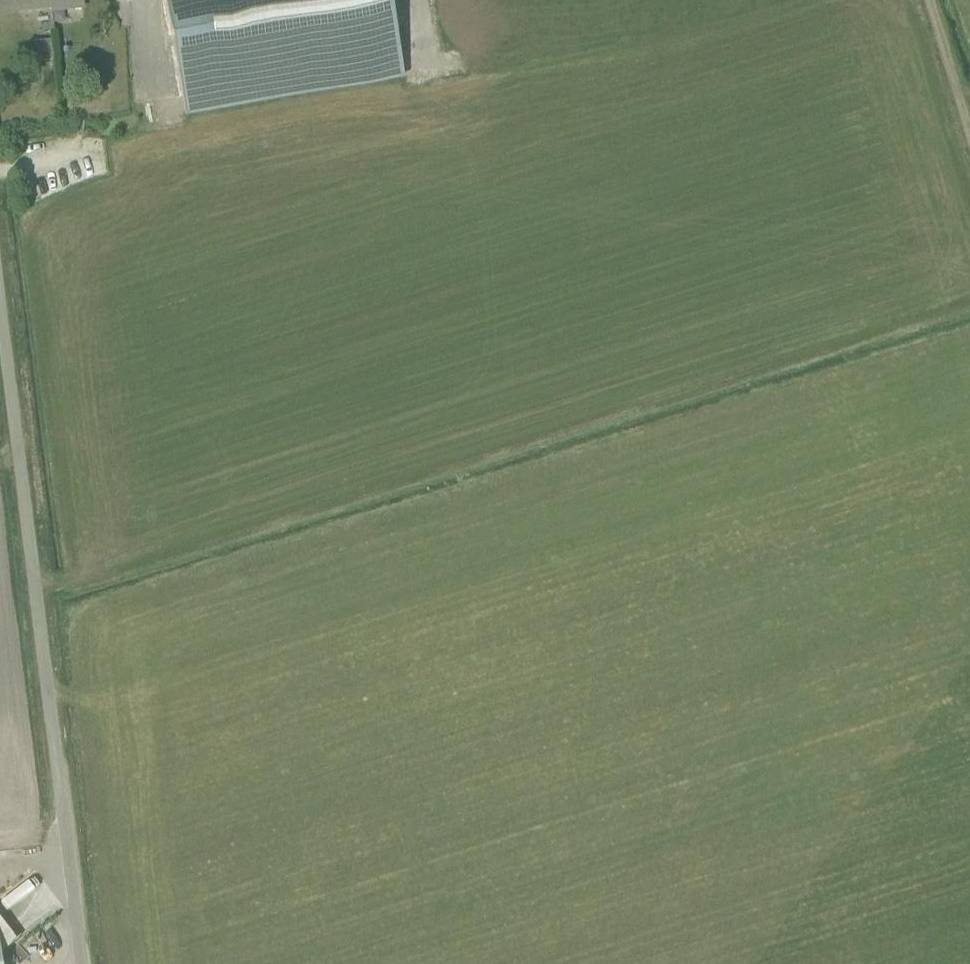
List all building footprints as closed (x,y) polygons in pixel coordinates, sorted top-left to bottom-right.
[(50,12),(50,15),(85,11),(84,0),(0,0),(0,18),(50,12)] [(184,115),(401,77),(387,0),(164,0),(184,115)] [(0,904),(0,908),(6,916),(31,895),(23,885),(0,904)] [(1,955),(18,942),(0,920),(0,963),(2,963),(1,955)] [(4,963),(8,963),(14,963),(13,953),(2,954),(4,963)]
